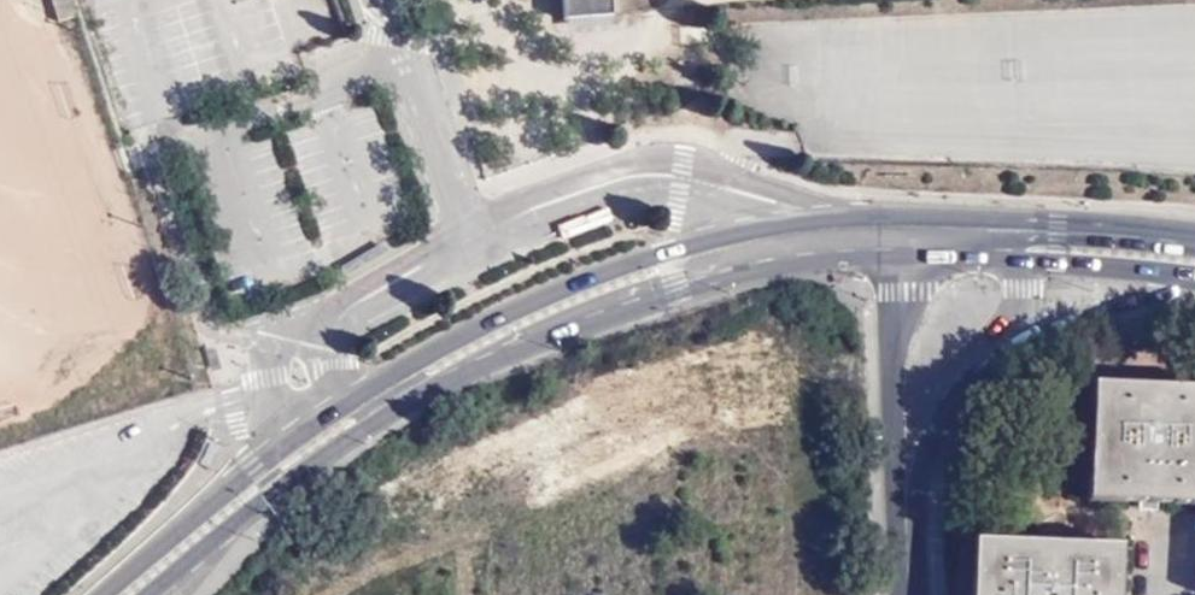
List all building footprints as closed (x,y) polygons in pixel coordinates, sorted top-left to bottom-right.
[(307,30),(320,26),(310,0),(295,0),(307,30)] [(332,38),(344,34),(333,0),(318,0),(332,38)] [(608,0),(559,0),(559,17),(609,14),(608,0)] [(76,14),(72,2),(52,2),(59,21),(76,14)] [(1194,508),(1194,391),(1093,387),(1087,503),(1151,506),(1194,508)] [(1121,546),(974,540),(971,594),(1118,594),(1121,546)]
